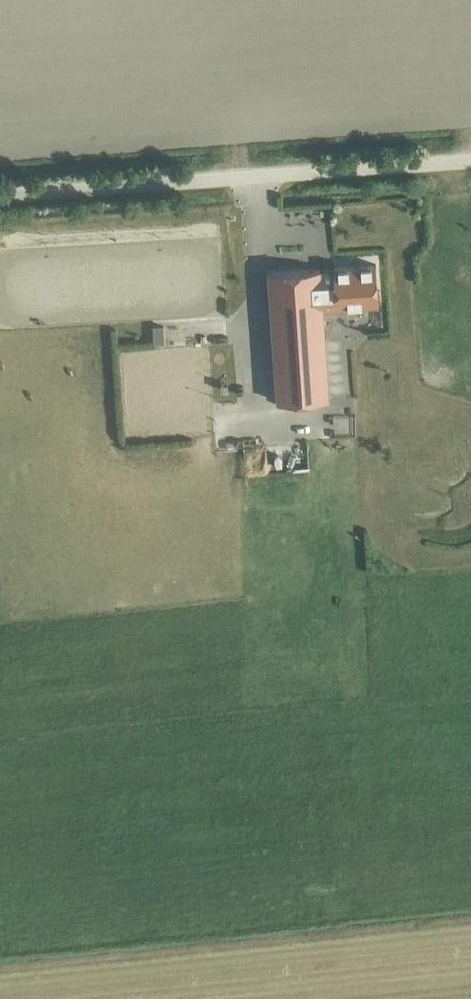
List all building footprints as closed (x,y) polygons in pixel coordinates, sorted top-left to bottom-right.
[(378,303),(375,263),(333,266),(333,268),(320,269),(319,267),(268,271),(277,401),(328,397),(322,307),(378,303)]
